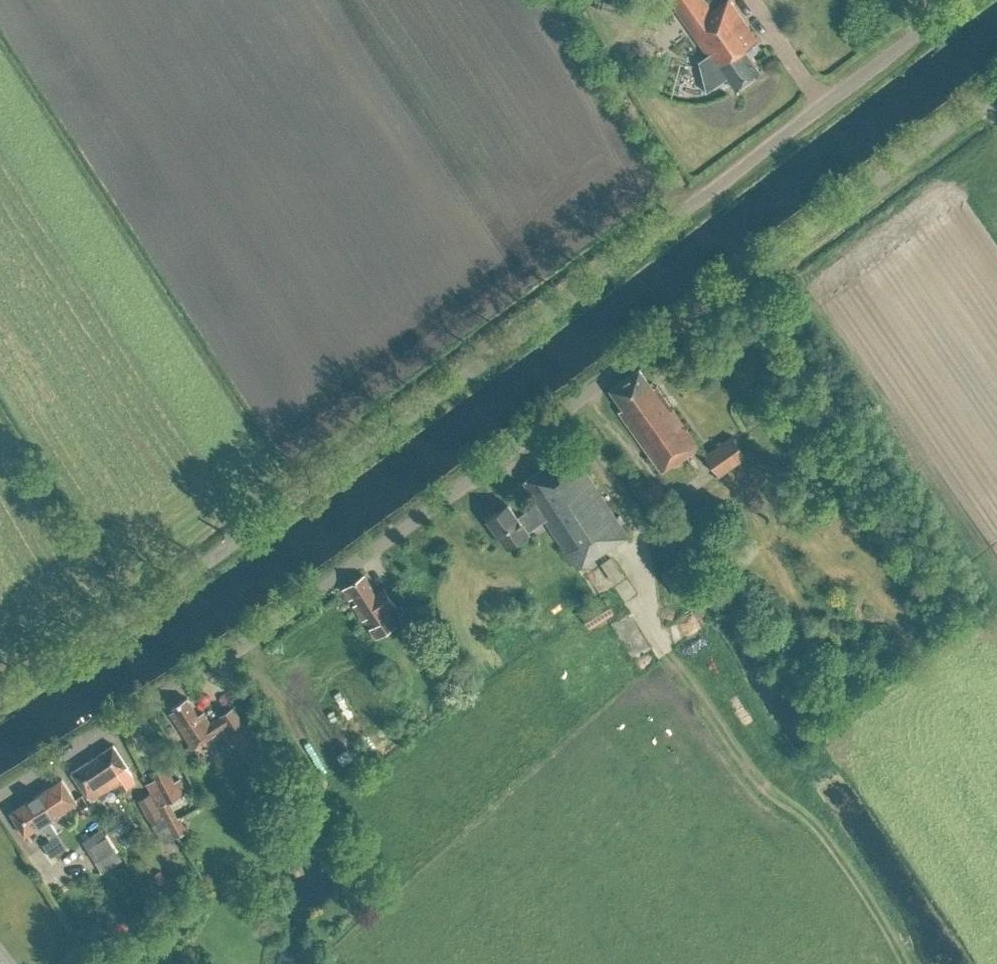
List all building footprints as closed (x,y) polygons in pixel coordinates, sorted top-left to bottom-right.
[(707,54),(698,60),(706,91),(727,76),(735,88),(759,71),(744,48),(757,39),(729,0),(725,0),(712,9),(705,0),(670,0),(707,54)] [(653,387),(639,368),(610,389),(623,408),(620,410),(662,470),(673,463),(674,465),(701,446),(656,384),(653,387)] [(719,475),(744,457),(730,436),(705,454),(719,475)] [(630,533),(572,447),(523,480),(534,497),(532,498),(535,504),(517,515),(508,503),(487,518),(507,546),(528,531),(528,530),(545,519),(578,568),(630,533)] [(621,578),(625,575),(613,556),(602,563),(614,580),(619,576),(621,578)] [(376,592),(364,573),(342,588),(363,620),(364,619),(377,638),(397,625),(387,610),(396,604),(385,586),(376,592)] [(590,627),(615,611),(606,597),(582,613),(590,627)] [(411,642),(425,634),(406,602),(395,608),(408,632),(406,633),(411,642)] [(198,714),(186,696),(172,706),(175,710),(170,712),(193,747),(225,725),(253,767),(267,758),(234,708),(211,723),(203,710),(198,714)] [(94,756),(113,784),(132,772),(113,743),(94,756)] [(90,799),(113,784),(94,756),(71,771),(90,799)] [(148,783),(152,791),(175,837),(187,831),(180,816),(178,817),(170,801),(190,790),(183,776),(176,779),(168,762),(150,770),(152,775),(154,780),(148,783)] [(60,833),(50,818),(77,800),(62,777),(10,811),(25,834),(40,824),(46,833),(47,831),(52,838),(44,844),(53,857),(67,847),(58,834),(60,833)] [(176,838),(175,837),(152,791),(138,798),(152,820),(166,843),(176,838)] [(128,827),(117,811),(104,820),(114,836),(128,827)] [(111,920),(121,934),(140,920),(129,906),(111,920)]
